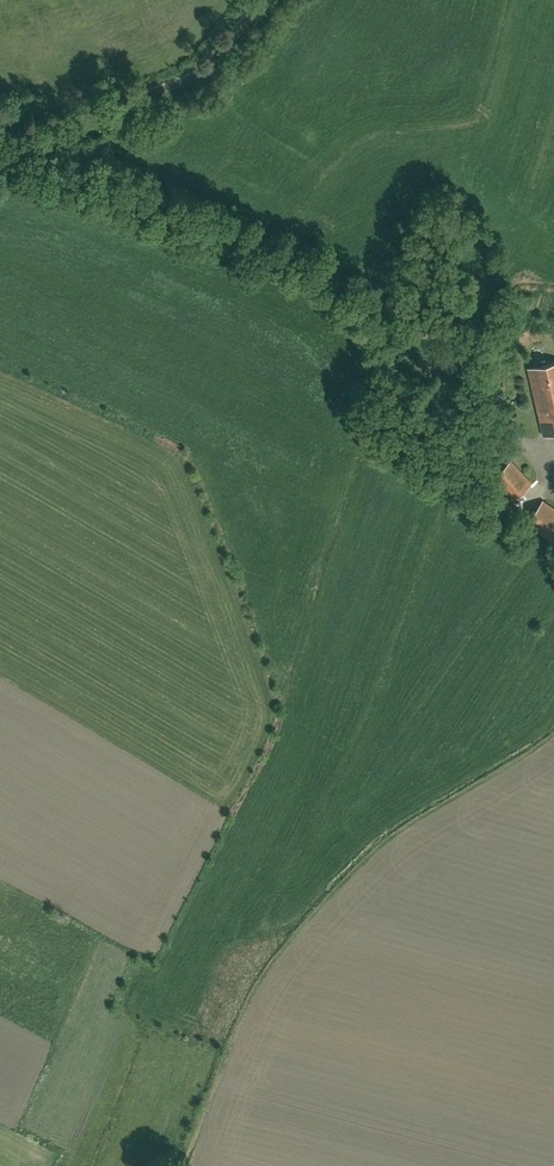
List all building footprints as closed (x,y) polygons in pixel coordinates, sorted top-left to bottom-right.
[(528,368),(544,436),(553,434),(553,363),(528,368)] [(492,479),(513,501),(532,482),(511,460),(492,479)] [(543,501),(527,524),(553,543),(553,508),(543,501)]
